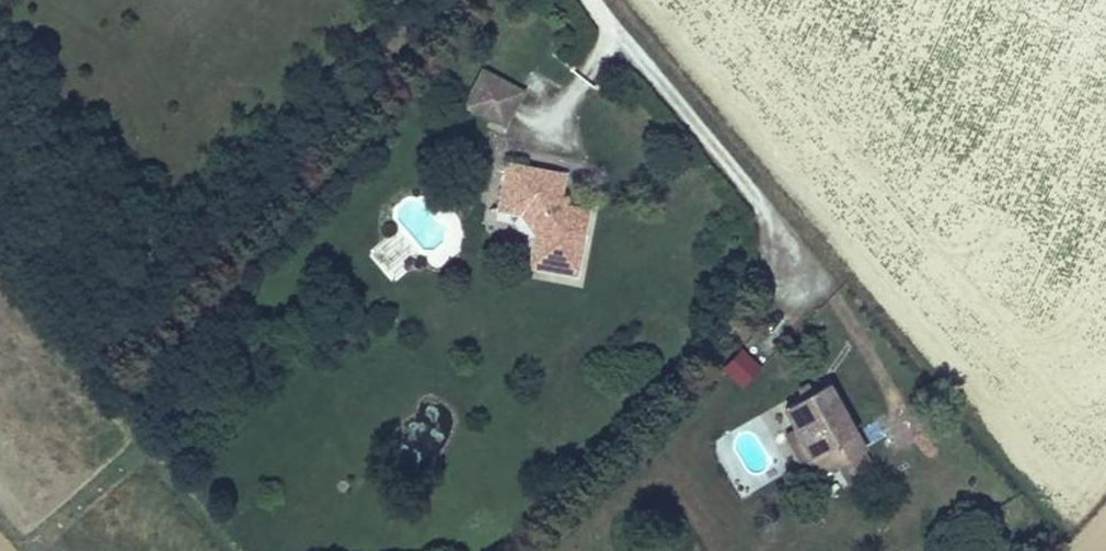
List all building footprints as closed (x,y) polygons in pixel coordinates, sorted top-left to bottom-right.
[(504,125),(525,87),(481,64),(461,102),(504,125)] [(550,187),(519,181),(524,160),(505,156),(496,204),(520,208),(516,226),(536,230),(529,264),(577,274),(591,204),(568,200),(560,198),(561,190),(563,179),(552,176),(550,187)] [(550,187),(552,176),(563,179),(565,168),(524,160),(519,181),(550,187)] [(560,198),(568,200),(570,191),(561,190),(560,198)] [(368,252),(391,282),(418,261),(394,232),(368,252)] [(815,375),(800,383),(804,390),(818,382),(815,375)] [(830,376),(818,382),(804,390),(786,400),(797,421),(813,451),(806,455),(815,472),(867,445),(830,376)] [(784,428),(800,458),(806,455),(813,451),(797,421),(784,428)]
